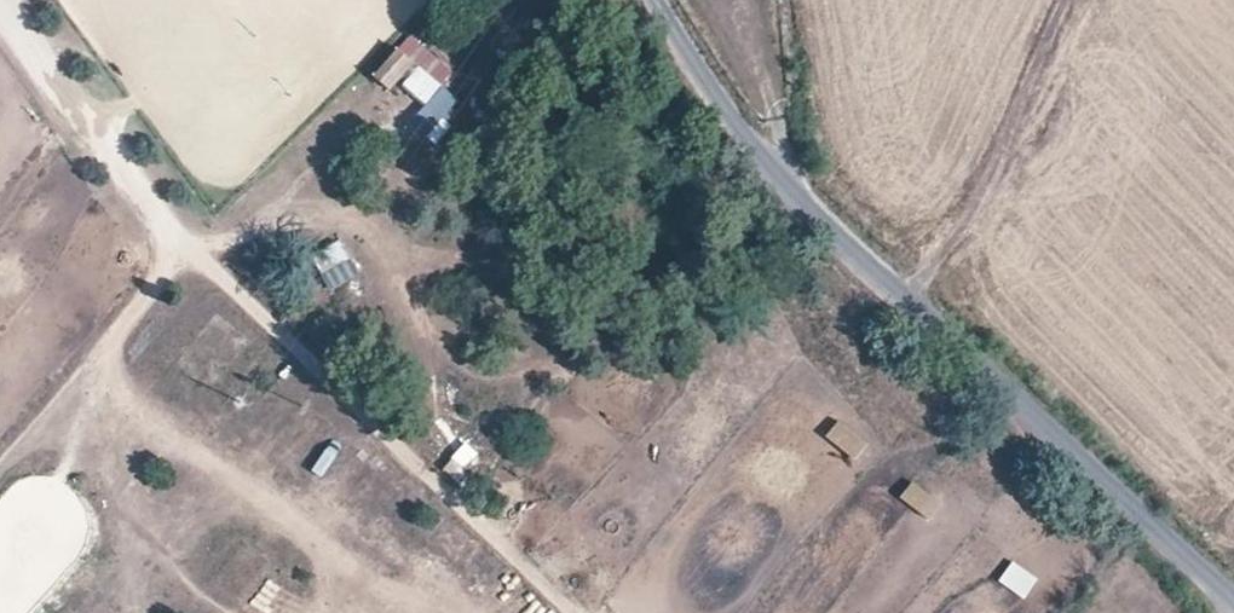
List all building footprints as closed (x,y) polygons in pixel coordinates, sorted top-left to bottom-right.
[(390,93),(416,68),(400,51),(373,76),(390,93)] [(343,238),(316,247),(330,291),(357,282),(343,238)] [(858,468),(872,451),(843,427),(829,444),(858,468)] [(946,511),(917,488),(903,505),(932,529),(946,511)] [(999,579),(1025,598),(1041,577),(1015,558),(999,579)]
